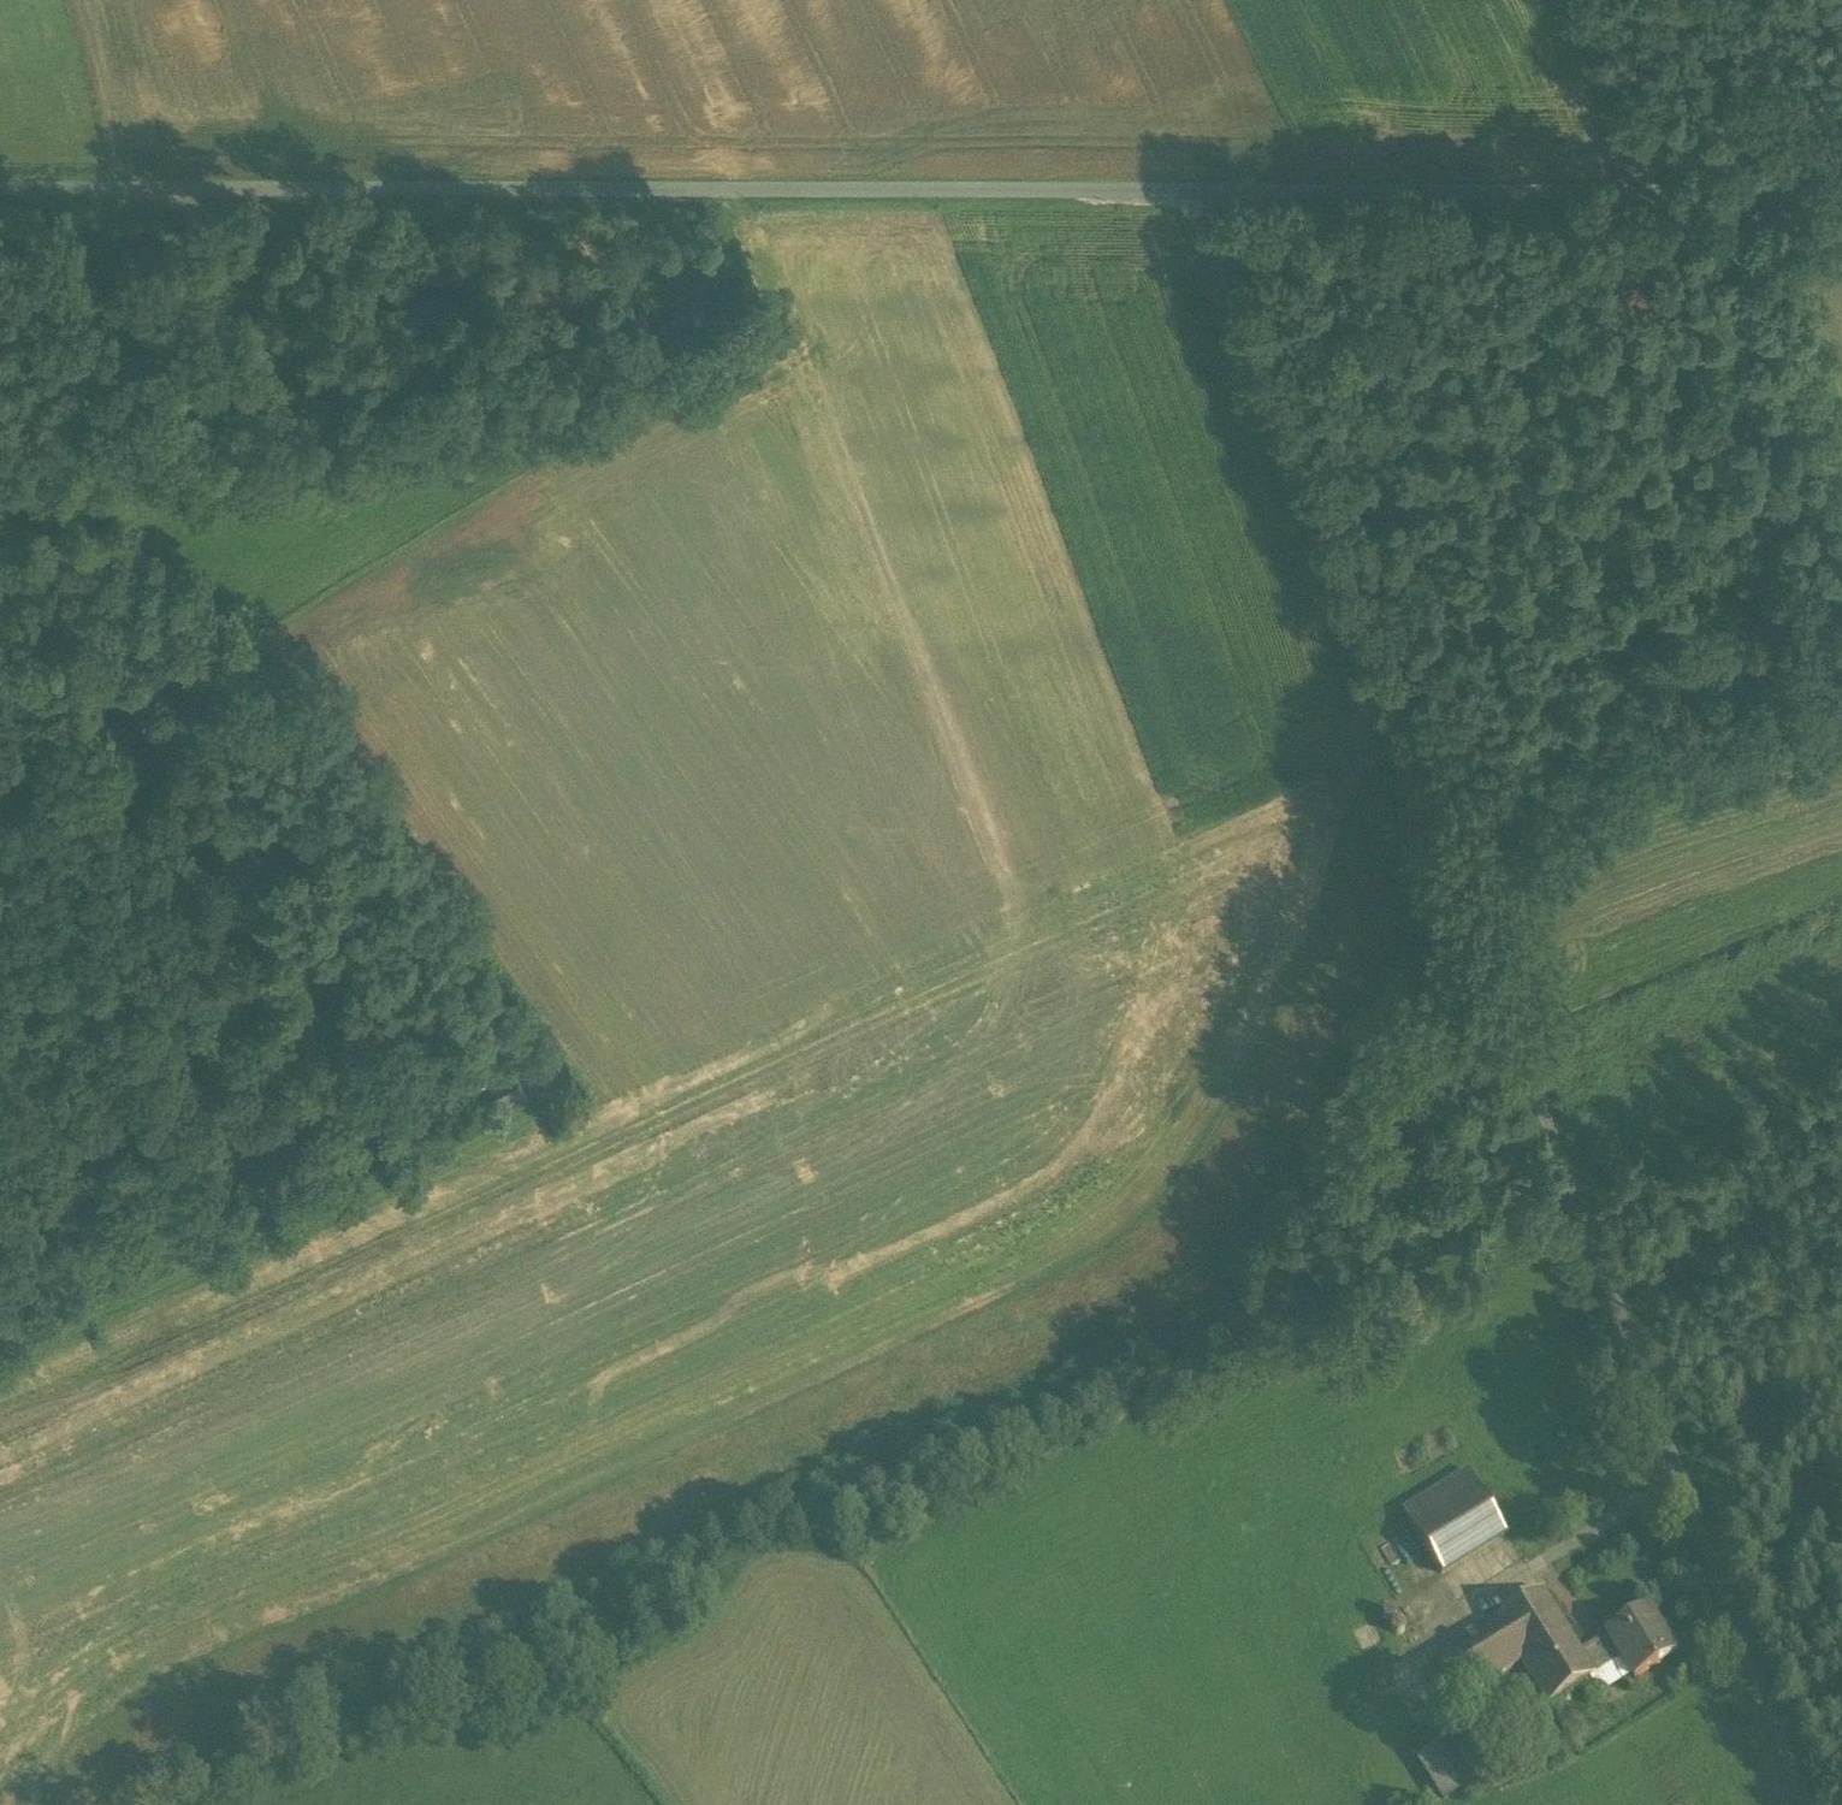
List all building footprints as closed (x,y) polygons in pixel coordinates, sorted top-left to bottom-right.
[(1468,1472),(1403,1513),(1407,1519),(1441,1574),(1507,1533),(1468,1472)] [(1582,1654),(1542,1590),(1494,1620),(1495,1621),(1521,1662),(1547,1705),(1595,1675),(1582,1654)] [(1674,1653),(1646,1609),(1606,1634),(1608,1637),(1582,1654),(1595,1675),(1621,1658),(1634,1678),(1674,1653)] [(1495,1621),(1440,1655),(1465,1696),(1521,1662),(1495,1621)] [(1439,1743),(1417,1757),(1443,1798),(1465,1784),(1439,1743)]
